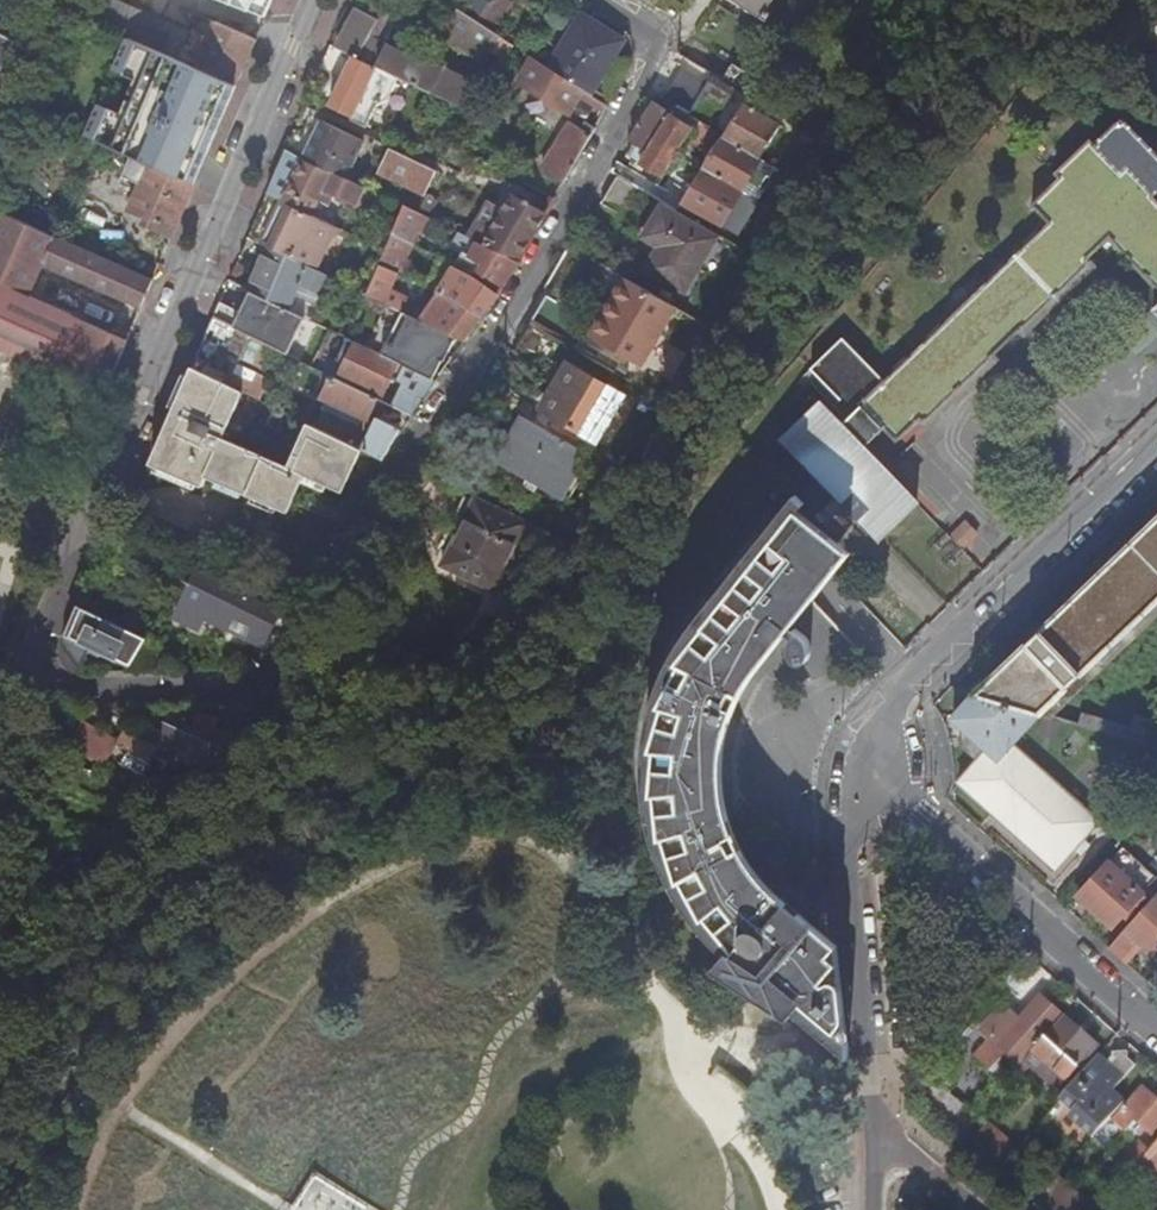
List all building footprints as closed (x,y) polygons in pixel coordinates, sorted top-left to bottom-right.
[(78,17),(128,38),(178,60),(190,32),(114,0),(85,0),(78,17)] [(262,11),(267,0),(237,0),(262,11)] [(431,0),(409,0),(424,10),(431,0)] [(459,10),(443,0),(431,0),(424,10),(449,26),(459,10)] [(480,14),(490,0),(474,0),(469,7),(480,14)] [(510,0),(491,0),(477,22),(496,34),(515,4),(510,0)] [(746,44),(763,18),(768,21),(781,0),(678,0),(746,44)] [(1156,25),(1156,24),(1156,5),(1153,0),(1138,0),(1156,25)] [(356,9),(336,49),(415,86),(433,94),(476,114),(487,90),(411,53),(409,55),(370,34),(380,12),(369,6),(365,13),(356,9)] [(486,62),(493,50),(502,37),(496,34),(477,22),(459,10),(449,26),(443,36),(486,62)] [(585,91),(593,96),(625,41),(584,15),(551,69),(585,91)] [(197,67),(237,85),(257,39),(216,22),(209,39),(203,37),(199,45),(198,45),(195,52),(202,55),(197,67)] [(16,43),(0,35),(0,73),(16,43)] [(509,61),(517,47),(502,37),(493,50),(509,61)] [(133,156),(195,183),(237,85),(197,67),(178,60),(128,38),(115,69),(137,80),(121,115),(100,107),(86,136),(133,156)] [(336,49),(330,46),(321,68),(343,79),(331,105),(353,116),(356,111),(364,115),(378,84),(409,98),(415,86),(336,49)] [(585,91),(551,69),(534,58),(520,83),(571,114),(585,91)] [(721,83),(746,100),(758,82),(732,65),(721,83)] [(711,84),(684,67),(665,101),(692,118),(711,84)] [(654,105),(633,134),(631,139),(637,144),(630,157),(662,178),(676,156),(693,129),(654,105)] [(746,107),(727,140),(760,161),(780,128),(746,107)] [(285,151),(346,179),(363,143),(310,116),(302,134),(293,131),(285,151)] [(814,369),(856,412),(849,420),(842,426),(820,403),(787,436),(885,538),(918,505),(866,450),(885,430),(899,444),(921,423),(928,428),(998,361),(995,357),(1021,332),(1025,335),(1093,268),(1088,262),(1111,240),(1156,288),(1156,199),(1155,197),(1156,194),(1156,154),(1124,119),(1097,145),(1092,140),(1056,175),(1061,180),(1034,206),(1050,224),(887,381),(846,339),(814,369)] [(565,185),(597,131),(588,126),(585,131),(573,123),(543,171),(565,185)] [(756,173),(762,162),(760,161),(727,140),(706,173),(742,194),(748,185),(758,191),(766,179),(756,173)] [(428,196),(430,193),(440,172),(392,149),(381,174),(428,196)] [(367,210),(375,193),(346,179),(285,151),(278,168),(284,170),(281,178),(293,184),(280,190),(268,195),(310,215),(317,200),(328,205),(333,194),(367,210)] [(146,225),(173,236),(195,183),(133,156),(124,177),(143,185),(132,211),(149,218),(146,225)] [(742,194),(706,173),(686,204),(722,226),(742,194)] [(652,196),(620,176),(603,205),(635,224),(652,196)] [(419,214),(431,219),(441,199),(430,193),(428,196),(419,214)] [(519,262),(547,214),(514,194),(505,210),(491,202),(469,238),(519,262)] [(336,228),(310,215),(268,195),(248,239),(315,271),(336,228)] [(681,291),(716,235),(662,202),(642,236),(658,246),(644,269),(681,291)] [(722,227),(722,226),(686,204),(685,205),(722,227)] [(133,330),(36,294),(46,267),(146,303),(159,269),(0,211),(0,345),(112,386),(133,330)] [(501,294),(519,262),(469,238),(438,223),(430,239),(453,249),(455,247),(485,263),(476,277),(501,294)] [(408,234),(396,227),(393,236),(404,241),(408,234)] [(423,260),(426,252),(404,241),(393,236),(386,251),(381,264),(379,264),(378,266),(398,276),(409,253),(423,260)] [(334,280),(315,271),(248,239),(239,258),(261,268),(250,292),(261,297),(291,312),(303,287),(298,285),(300,280),(309,285),(307,289),(325,298),(334,280)] [(465,342),(482,318),(434,294),(426,307),(391,290),(398,276),(378,266),(366,295),(404,313),(456,338),(465,342)] [(482,318),(501,294),(476,277),(456,267),(448,281),(443,279),(434,294),(482,318)] [(414,277),(411,283),(417,286),(420,279),(414,277)] [(303,287),(307,289),(309,285),(300,280),(298,285),(303,287)] [(250,292),(229,282),(223,298),(253,313),(261,297),(250,292)] [(637,362),(672,306),(637,284),(625,303),(618,299),(595,337),(637,362)] [(323,303),(325,298),(307,289),(303,287),(291,312),(309,320),(318,301),(323,303)] [(549,295),(533,322),(568,343),(583,317),(549,295)] [(444,362),(456,338),(404,313),(383,356),(398,363),(404,366),(433,380),(442,361),(444,362)] [(250,338),(213,320),(192,369),(228,387),(250,338)] [(568,343),(533,322),(516,351),(552,372),(568,343)] [(383,356),(357,343),(342,375),(387,397),(389,391),(385,389),(398,363),(383,356)] [(589,438),(617,392),(563,360),(535,405),(589,438)] [(413,417),(437,381),(433,380),(404,366),(397,380),(403,383),(392,406),(413,417)] [(192,369),(165,430),(149,466),(203,488),(207,478),(246,495),(214,574),(223,580),(231,584),(285,609),(335,532),(288,513),(303,475),(342,490),(360,449),(307,424),(290,464),(223,436),(242,393),(228,387),(192,369)] [(856,412),(814,369),(807,376),(849,420),(856,412)] [(365,420),(376,399),(331,377),(321,399),(365,420)] [(557,497),(584,452),(526,417),(516,434),(508,428),(502,436),(511,442),(499,463),(557,497)] [(363,450),(383,460),(398,430),(376,419),(363,450)] [(469,496),(461,512),(468,517),(477,501),(469,496)] [(468,517),(461,512),(442,548),(450,553),(444,564),(519,602),(554,535),(480,497),(477,501),(468,517)] [(799,497),(797,500),(805,508),(807,506),(805,503),(803,505),(799,501),(802,499),(799,497)] [(837,575),(840,571),(808,544),(821,531),(800,514),(805,508),(797,500),(781,518),(789,526),(757,568),(707,630),(699,624),(685,643),(672,666),(748,690),(759,672),(835,577),(837,575)] [(975,697),(1040,717),(1156,604),(1156,521),(975,697)] [(851,556),(824,528),(821,531),(851,557),(851,556)] [(808,544),(840,571),(851,557),(821,531),(808,544)] [(223,580),(214,574),(204,571),(201,576),(196,574),(174,618),(200,630),(205,619),(212,623),(229,589),(221,585),(223,580)] [(231,584),(223,580),(221,585),(229,589),(231,584)] [(229,589),(212,623),(263,647),(270,637),(281,614),(229,589)] [(146,642),(79,610),(64,649),(81,671),(91,652),(129,670),(146,642)] [(804,636),(800,634),(792,643),(791,650),(793,656),(795,661),(799,664),(803,666),(807,662),(810,657),(810,651),(810,646),(808,641),(804,636)] [(810,1026),(840,1051),(839,1032),(834,992),(825,935),(778,892),(758,871),(748,856),(740,843),(733,827),(727,806),(723,780),(725,751),(729,732),(737,711),(748,690),(672,666),(661,689),(651,722),(649,737),(646,758),(646,776),(648,795),(650,816),(653,831),(657,844),(667,871),(675,889),(683,904),(690,914),(699,927),(713,942),(730,958),(721,971),(784,1012),(788,1008),(810,1026)] [(1040,717),(975,697),(954,720),(969,735),(979,744),(969,755),(978,763),(960,783),(1057,871),(1075,850),(1082,856),(1091,846),(1085,840),(1099,823),(1014,746),(1040,717)] [(177,770),(197,721),(186,719),(180,732),(168,728),(155,760),(177,770)] [(1137,746),(1156,752),(1156,735),(1141,730),(1137,746)] [(960,745),(969,755),(979,744),(969,735),(960,745)] [(1105,860),(1077,896),(1079,898),(1109,864),(1105,860)] [(1109,864),(1079,898),(1114,928),(1127,915),(1131,919),(1148,899),(1109,864)] [(1109,950),(1120,959),(1132,947),(1137,952),(1142,946),(1156,960),(1156,896),(1109,950)] [(839,1032),(840,1051),(848,1059),(846,1024),(833,943),(825,935),(834,992),(839,1032)] [(1020,997),(1043,968),(1030,956),(1008,984),(1020,997)] [(1021,1068),(1063,1020),(1040,1000),(1020,1024),(1002,1008),(979,1035),(988,1044),(975,1060),(990,1073),(1006,1055),(1021,1068)] [(1098,1050),(1063,1020),(1021,1068),(1028,1074),(1032,1068),(1060,1093),(1098,1050)] [(1094,1140),(1111,1120),(1125,1105),(1112,1094),(1135,1068),(1120,1055),(1109,1068),(1097,1058),(1059,1102),(1074,1115),(1071,1119),(1094,1140)] [(934,1081),(914,1106),(956,1143),(973,1124),(977,1119),(934,1081)] [(1152,1098),(1140,1088),(1125,1105),(1111,1120),(1133,1139),(1137,1134),(1138,1135),(1143,1129),(1155,1139),(1156,1137),(1156,1093),(1152,1098)] [(956,1143),(995,1176),(1012,1156),(973,1124),(956,1143)] [(1156,1181),(1156,1147),(1151,1154),(1133,1174),(1150,1189),(1156,1181)] [(1114,1195),(1133,1174),(1151,1154),(1144,1148),(1138,1149),(1121,1169),(1119,1167),(1103,1185),(1114,1195)] [(1036,1209),(1089,1209),(1057,1183),(1035,1209),(1036,1209)]
